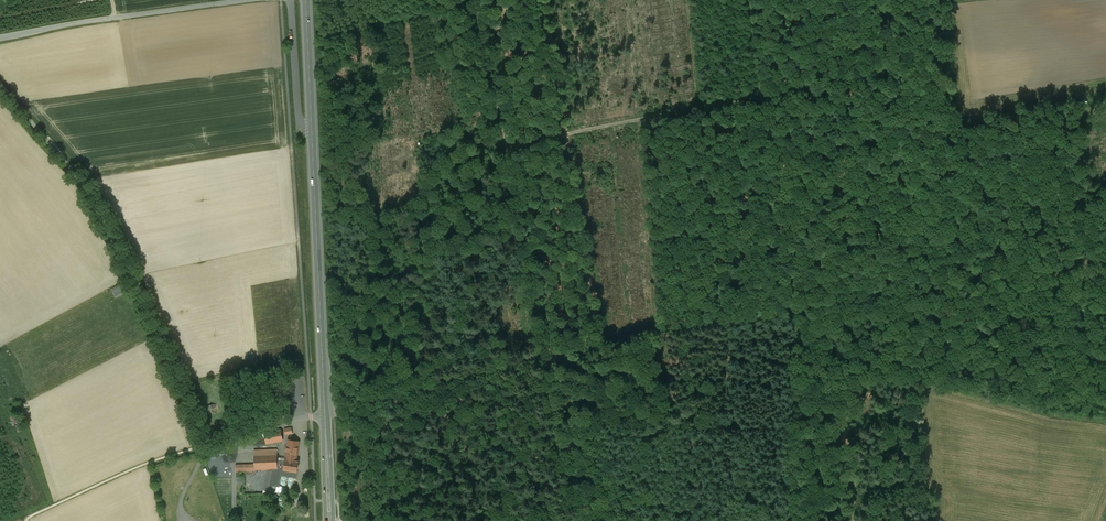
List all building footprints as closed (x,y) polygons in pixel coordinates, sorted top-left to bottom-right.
[(120,287),(112,291),(114,295),(122,291),(120,287)] [(281,429),(264,432),(267,444),(283,441),(281,429)] [(300,442),(288,440),(285,459),(296,460),(296,458),(297,458),(297,456),(298,449),(299,442),(300,442)] [(230,443),(207,451),(209,457),(219,453),(232,448),(230,443)] [(269,453),(254,454),(255,464),(255,470),(267,469),(272,469),(278,469),(278,460),(277,453),(269,453)] [(285,461),(278,460),(278,469),(297,472),(299,461),(298,461),(296,460),(285,459),(285,461)] [(278,469),(272,469),(270,485),(277,486),(279,486),(281,475),(295,477),(296,477),(297,472),(278,469)]
